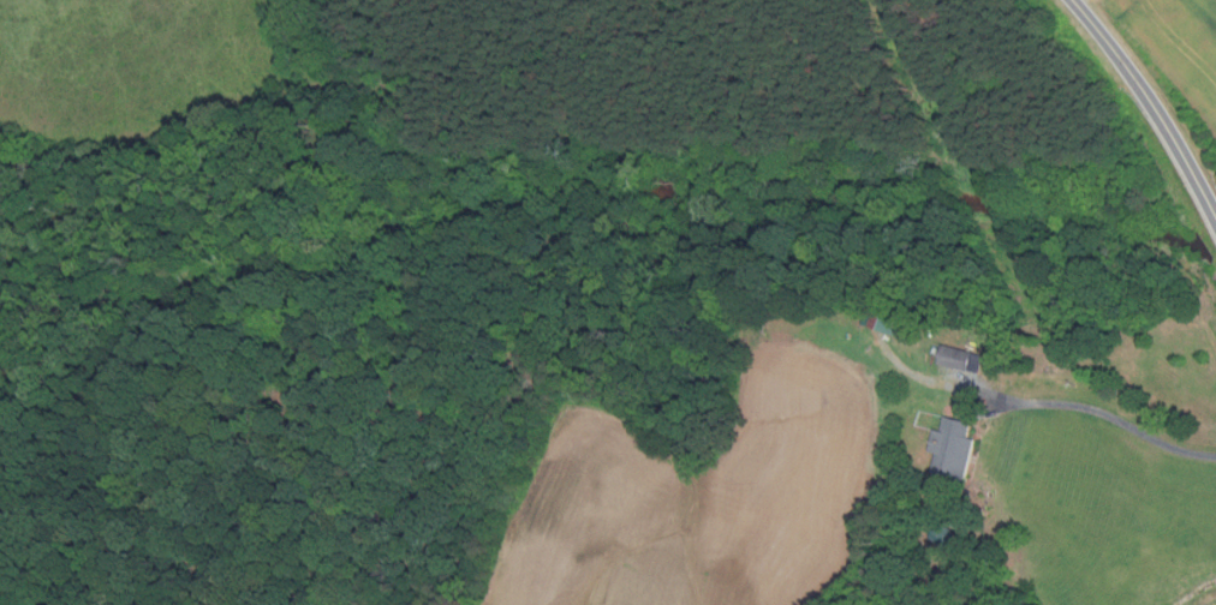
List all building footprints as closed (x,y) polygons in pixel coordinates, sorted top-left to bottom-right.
[(906,316),(899,336),(863,323),(870,302),(906,316)] [(982,373),(941,364),(944,345),(986,354),(982,373)] [(980,441),(971,483),(936,474),(941,454),(931,451),(937,429),(944,431),(948,415),(977,423),(972,438),(980,441)] [(953,551),(936,538),(947,523),(964,537),(953,551)]
